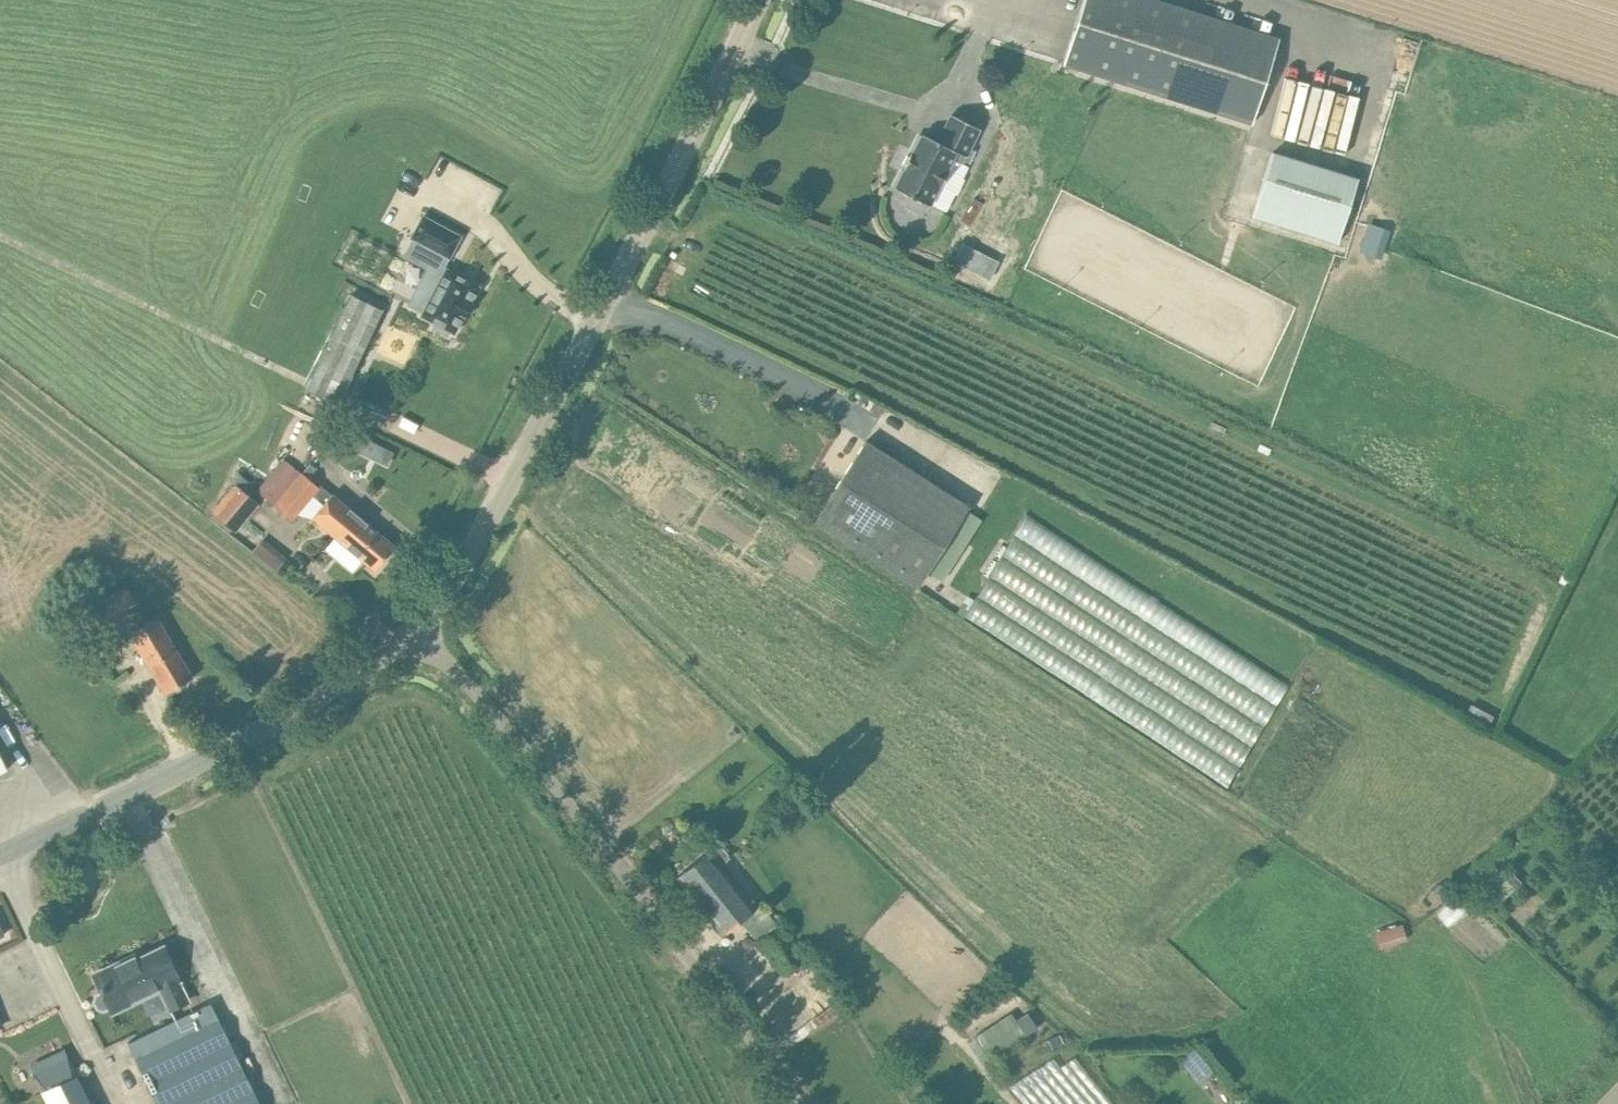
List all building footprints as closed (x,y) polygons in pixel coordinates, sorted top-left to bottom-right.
[(1062,65),(1250,125),(1279,37),(1162,0),(1083,0),(1062,65)] [(963,160),(978,130),(950,116),(937,142),(921,135),(910,157),(907,155),(903,163),(906,165),(895,186),(908,193),(904,201),(906,206),(919,213),(925,211),(952,157),(960,161),(963,160)] [(1357,176),(1272,150),(1251,217),(1336,244),(1357,176)] [(447,335),(449,330),(452,332),(454,333),(455,331),(463,315),(464,315),(470,304),(469,304),(477,288),(478,288),(479,286),(446,269),(445,270),(442,269),(448,257),(449,258),(460,236),(423,216),(411,238),(436,251),(408,304),(423,312),(421,315),(435,323),(433,328),(447,335)] [(1368,222),(1359,250),(1381,257),(1390,229),(1368,222)] [(337,404),(382,309),(350,294),(305,388),(337,404)] [(864,440),(813,522),(917,588),(969,507),(864,440)] [(258,488),(257,490),(274,505),(301,472),(284,457),(258,488)] [(291,520),(313,495),(321,485),(320,484),(318,486),(301,472),(274,505),(291,520)] [(232,482),(235,483),(252,497),(257,490),(258,488),(240,473),(232,482)] [(259,503),(252,497),(235,483),(211,512),(235,532),(259,503)] [(321,485),(313,495),(322,503),(311,516),(337,538),(357,515),(321,485)] [(357,515),(337,538),(374,569),(393,546),(357,515)] [(1022,517),(961,619),(1231,780),(1292,678),(1022,517)] [(287,558),(263,538),(252,550),(277,570),(287,558)] [(126,585),(92,605),(102,623),(137,603),(126,585)] [(127,632),(164,693),(192,677),(156,615),(127,632)] [(756,908),(721,865),(731,857),(720,844),(676,880),(722,935),(756,908)] [(1496,865),(1476,883),(1497,906),(1517,888),(1496,865)] [(1402,923),(1374,932),(1379,948),(1407,940),(1402,923)] [(95,993),(92,1001),(96,1008),(103,1011),(110,1008),(111,1011),(160,988),(169,1009),(187,1001),(176,979),(178,978),(166,953),(149,961),(147,955),(119,968),(116,964),(94,974),(102,990),(95,993)] [(218,1019),(213,1021),(205,1005),(175,1020),(160,1028),(127,1044),(156,1103),(260,1103),(218,1019)] [(1016,1021),(1011,1013),(975,1036),(989,1058),(1026,1035),(1037,1027),(1028,1013),(1016,1021)] [(1053,1048),(1064,1042),(1061,1035),(1049,1040),(1053,1048)] [(1194,1049),(1180,1060),(1199,1083),(1212,1072),(1194,1049)] [(34,1071),(44,1092),(41,1093),(47,1103),(91,1103),(76,1075),(74,1076),(64,1055),(34,1071)]
